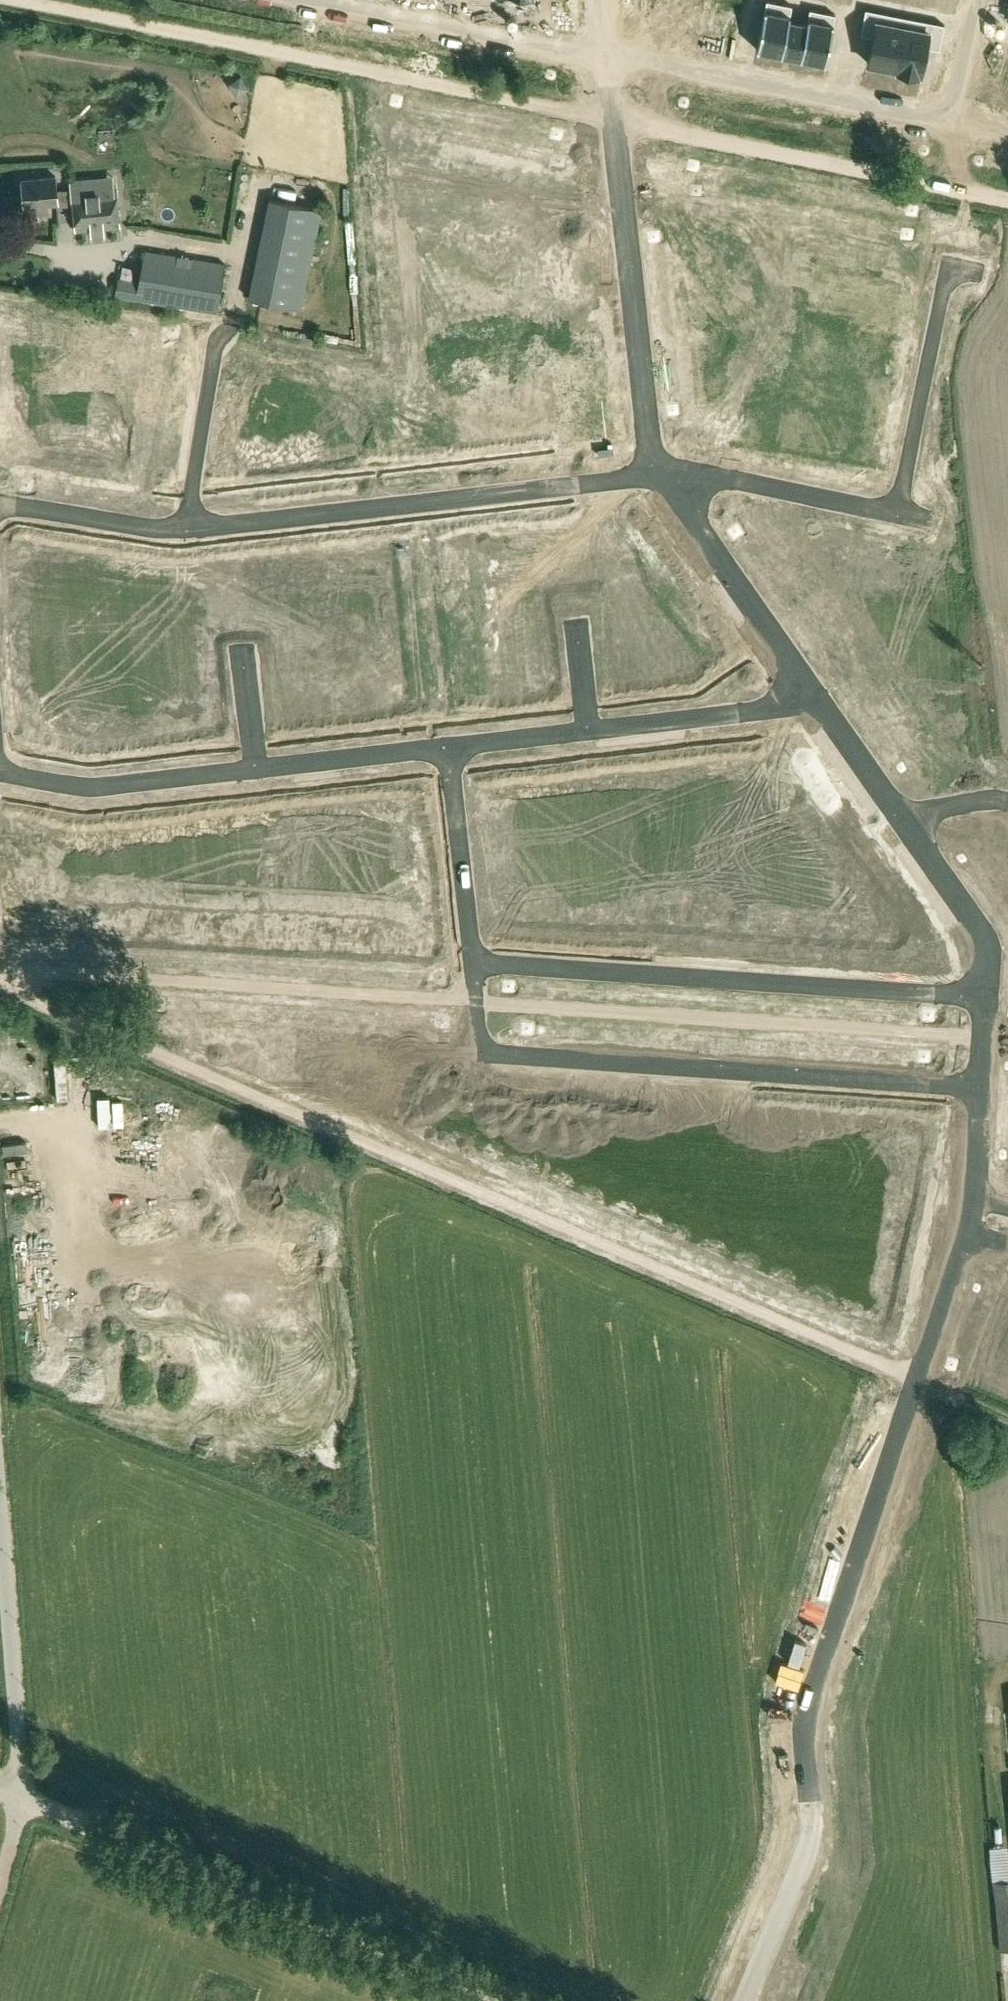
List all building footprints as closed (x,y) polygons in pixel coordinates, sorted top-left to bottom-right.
[(661,13),(698,20),(702,0),(664,0),(661,13)] [(749,22),(761,25),(757,49),(781,53),(791,4),(769,0),(753,0),(749,22)] [(791,4),(781,53),(800,57),(810,8),(807,22),(789,19),(792,4),(791,4)] [(810,8),(800,57),(825,62),(827,54),(830,39),(850,43),(857,9),(835,5),(834,13),(810,8)] [(729,19),(737,21),(739,9),(731,7),(729,19)] [(865,8),(860,33),(873,36),(868,62),(894,68),(905,16),(865,8)] [(905,16),(894,68),(898,68),(897,71),(918,75),(919,72),(921,73),(926,47),(939,49),(944,24),(905,16)] [(21,179),(25,214),(45,212),(44,204),(57,203),(57,205),(73,203),(75,230),(91,229),(91,235),(104,234),(103,228),(119,227),(116,186),(96,188),(95,178),(72,180),(72,189),(57,190),(55,175),(21,179)] [(300,308),(321,208),(270,198),(249,297),(300,308)] [(217,312),(225,264),(144,250),(138,281),(118,278),(115,295),(217,312)] [(6,322),(2,349),(5,350),(3,360),(17,362),(15,375),(60,383),(63,364),(51,362),(56,330),(6,322)] [(348,343),(368,345),(369,334),(349,332),(348,343)] [(232,368),(228,390),(264,396),(272,397),(278,363),(254,359),(252,371),(232,368)] [(228,390),(225,409),(261,415),(264,396),(228,390)] [(297,406),(289,407),(290,419),(298,418),(297,406)] [(225,409),(222,428),(258,434),(261,415),(225,409)] [(299,421),(291,422),(292,434),(300,433),(299,421)] [(222,428),(219,450),(239,454),(237,466),(260,469),(266,435),(258,434),(222,428)] [(620,508),(586,532),(602,555),(636,531),(620,508)] [(566,523),(558,524),(559,536),(567,536),(566,523)] [(636,531),(602,555),(618,578),(652,553),(636,531)] [(649,580),(629,594),(636,604),(652,626),(686,602),(671,580),(656,590),(649,580)] [(590,602),(583,607),(590,617),(597,612),(590,602)] [(686,602),(652,626),(668,649),(702,625),(686,602)] [(505,603),(493,604),(494,613),(506,611),(505,603)] [(374,618),(362,619),(363,627),(375,626),(374,618)] [(348,621),(336,622),(337,630),(349,629),(348,621)] [(336,622),(324,624),(325,632),(337,630),(336,622)] [(702,625),(668,649),(684,672),(691,682),(711,668),(704,658),(718,648),(702,625)] [(154,651),(142,653),(143,661),(155,659),(154,651)] [(142,653),(130,654),(131,662),(143,661),(142,653)] [(631,660),(624,665),(631,675),(638,670),(631,660)] [(800,743),(767,766),(781,787),(814,764),(800,743)] [(814,764),(781,787),(794,805),(827,781),(814,764)] [(827,781),(794,805),(806,822),(839,799),(827,781)] [(839,799),(806,822),(820,843),(854,819),(839,799)] [(740,801),(733,806),(740,816),(747,811),(740,801)] [(758,819),(748,827),(753,833),(762,826),(758,819)] [(763,826),(753,833),(758,840),(767,833),(763,826)] [(695,834),(683,834),(683,842),(695,842),(695,834)] [(660,835),(648,835),(648,843),(660,843),(660,835)] [(673,835),(661,835),(661,843),(673,843),(673,835)] [(630,838),(618,838),(618,846),(630,846),(630,838)] [(870,844),(837,867),(852,887),(853,887),(884,865),(885,864),(870,844)] [(584,846),(576,847),(577,859),(585,858),(584,846)] [(630,846),(618,846),(618,854),(630,854),(630,846)] [(738,846),(726,846),(727,855),(739,854),(738,846)] [(752,846),(740,846),(740,854),(752,854),(752,846)] [(700,847),(688,847),(688,855),(700,855),(700,847)] [(713,847),(701,847),(701,855),(713,855),(713,847)] [(661,848),(649,848),(650,856),(662,856),(661,848)] [(675,848),(663,848),(663,856),(675,856),(675,848)] [(531,881),(501,885),(505,916),(521,915),(521,916),(537,914),(537,913),(551,911),(547,879),(566,877),(564,861),(529,865),(531,881)] [(884,865),(853,887),(862,900),(893,879),(884,865)] [(794,869),(784,876),(789,883),(798,876),(794,869)] [(396,870),(370,873),(372,886),(381,885),(384,912),(427,908),(424,880),(397,883),(396,870)] [(893,879),(862,900),(872,914),(903,893),(893,879)] [(616,882),(613,923),(638,925),(638,923),(641,886),(641,884),(616,882)] [(641,886),(638,923),(657,925),(660,887),(641,886)] [(903,893),(872,914),(882,928),(912,906),(903,893)] [(817,902),(807,909),(812,915),(822,908),(817,902)] [(882,928),(880,929),(895,949),(904,962),(927,946),(918,933),(928,926),(914,905),(912,906),(882,928)] [(387,940),(378,941),(379,954),(405,951),(404,938),(430,935),(430,931),(432,931),(432,929),(430,911),(427,911),(427,908),(384,912),(387,940)] [(822,908),(812,915),(817,922),(827,915),(822,908)] [(837,929),(827,936),(832,942),(841,935),(837,929)] [(842,936),(832,943),(837,949),(846,942),(842,936)] [(851,949),(842,956),(846,962),(856,955),(851,949)] [(8,1088),(52,1089),(52,1060),(45,1060),(46,1047),(19,1046),(19,1021),(2,1021),(1,1057),(9,1057),(8,1088)] [(867,1109),(864,1122),(874,1124),(869,1151),(911,1159),(911,1156),(914,1156),(917,1138),(918,1136),(915,1136),(916,1132),(890,1127),(892,1114),(867,1109)] [(997,1845),(999,1878),(1007,1878),(1007,1844),(997,1845)] [(1007,1949),(1007,1881),(994,1882),(1001,1950),(1007,1949)] [(202,1992),(200,2000),(233,2000),(202,1992)]
